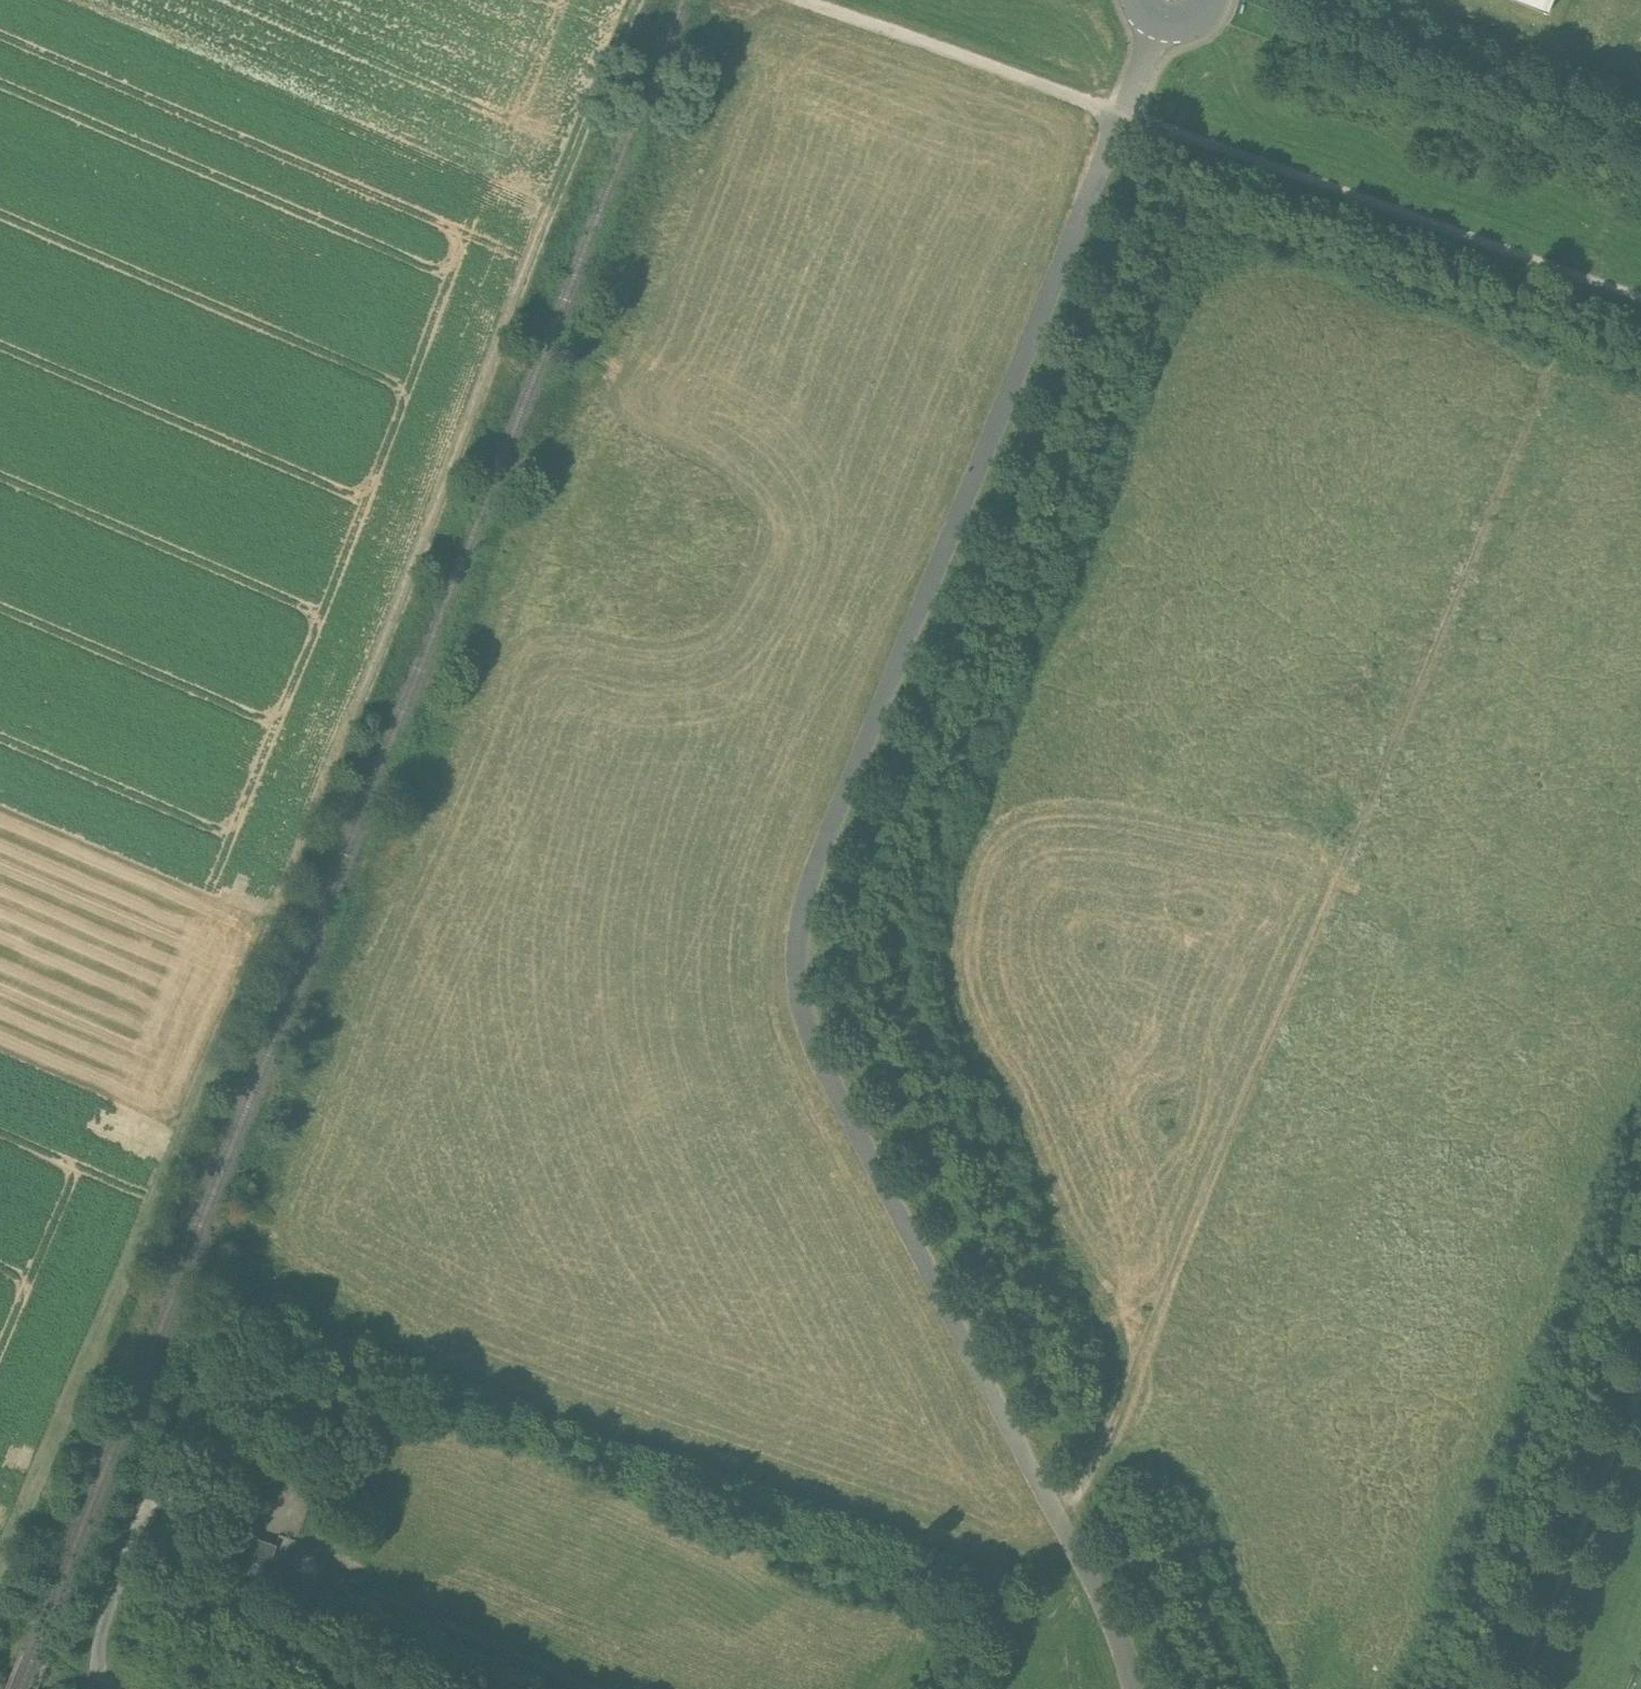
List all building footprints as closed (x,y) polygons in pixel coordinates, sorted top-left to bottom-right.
[(1548,13),(1553,0),(1516,0),(1548,13)] [(242,1572),(266,1580),(268,1575),(287,1581),(300,1539),(280,1533),(277,1540),(255,1533),(242,1572)]
